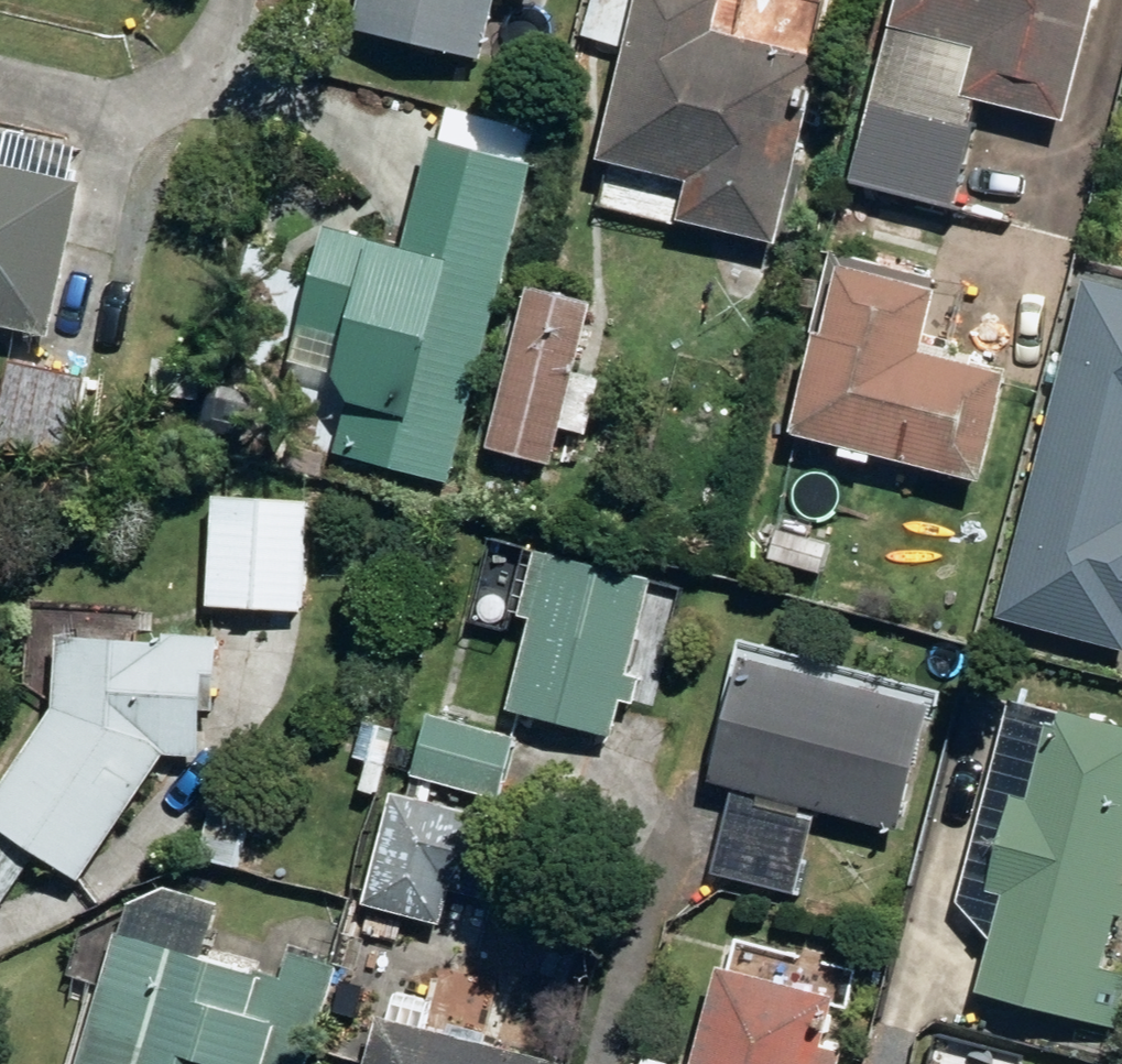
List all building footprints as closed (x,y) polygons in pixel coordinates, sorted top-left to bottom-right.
[(381,41),(376,60),(437,76),(442,56),(484,67),(499,0),(366,0),(358,34),(381,41)] [(539,9),(541,0),(505,0),(539,9)] [(786,251),(831,63),(728,39),(736,1),(732,0),(653,0),(613,167),(698,188),(688,227),(786,251)] [(981,53),(969,101),(1074,129),(1110,0),(912,0),(903,33),(981,53)] [(959,217),(981,136),(878,108),(857,189),(959,217)] [(340,456),(453,487),(538,174),(438,144),(409,256),(384,249),(346,389),(355,399),(340,456)] [(51,343),(84,189),(0,171),(0,332),(51,343)] [(799,442),(990,491),(1018,383),(929,360),(946,301),(853,279),(836,348),(823,345),(799,442)] [(493,455),(556,471),(595,312),(532,296),(493,455)] [(153,397),(201,404),(207,368),(158,361),(153,397)] [(73,469),(90,381),(14,365),(0,434),(0,454),(73,469)] [(214,611),(304,616),(310,509),(220,506),(214,611)] [(517,716),(617,742),(626,708),(639,710),(646,684),(634,681),(657,590),(545,561),(529,620),(541,623),(517,716)] [(0,799),(0,831),(83,888),(167,762),(204,764),(207,716),(218,716),(223,643),(168,638),(168,653),(65,646),(60,710),(0,799)] [(708,873),(792,894),(814,808),(896,829),(928,700),(741,652),(707,780),(731,785),(708,873)] [(1110,1023),(1121,978),(1121,971),(1100,964),(1116,911),(1121,912),(1121,724),(1013,695),(959,900),(990,933),(976,986),(1110,1023)] [(418,780),(503,802),(519,747),(435,723),(418,780)] [(356,764),(387,772),(397,734),(366,726),(356,764)] [(367,907),(444,928),(454,894),(490,905),(510,832),(397,802),(367,907)] [(202,862),(239,871),(254,816),(217,805),(202,862)] [(336,969),(291,955),(282,986),(122,941),(87,1063),(309,1063),(336,969)] [(832,994),(718,964),(691,1063),(813,1063),(832,994)] [(389,1028),(379,1063),(525,1063),(389,1028)]
